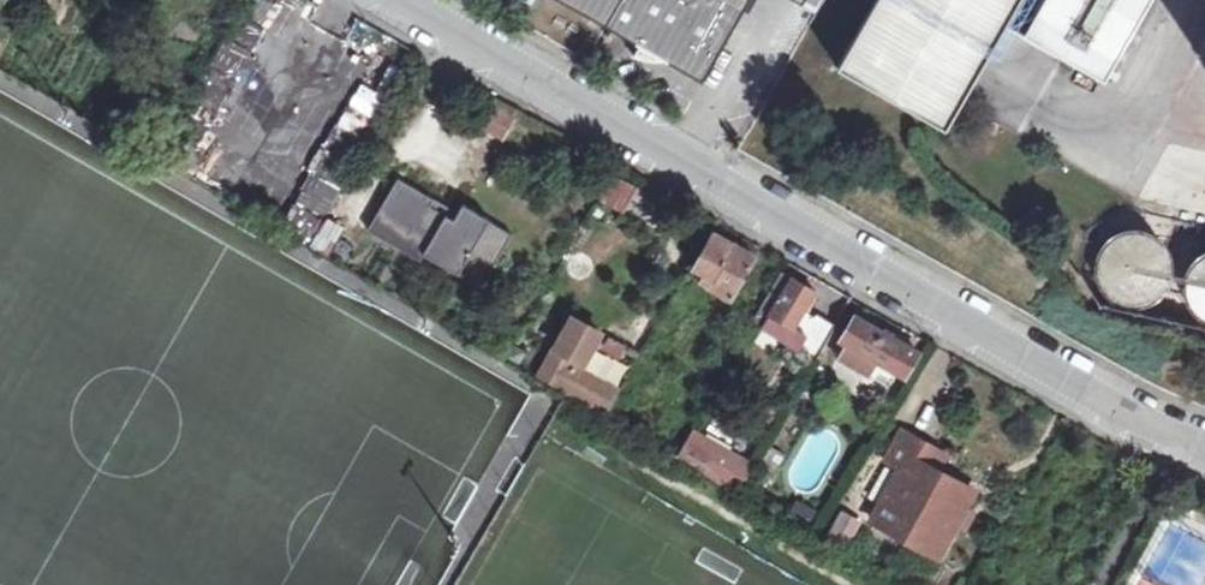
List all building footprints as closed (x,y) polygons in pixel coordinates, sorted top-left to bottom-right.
[(606,26),(621,0),(560,0),(606,26)] [(606,26),(700,82),(748,0),(621,0),(606,26)] [(839,68),(946,130),(954,116),(1020,0),(877,0),(857,35),(839,68)] [(1025,38),(1107,85),(1133,40),(1155,0),(1047,0),(1025,38)] [(513,120),(491,107),(488,113),(482,124),(504,136),(513,120)] [(432,204),(436,196),(401,174),(370,228),(421,259),(424,254),(459,274),(464,265),(488,279),(514,233),(456,200),(453,206),(448,213),(432,204)] [(453,206),(436,196),(432,204),(448,213),(453,206)] [(321,215),(307,246),(326,255),(341,224),(321,215)] [(1175,284),(1197,331),(1204,327),(1204,249),(1171,264),(1149,217),(1082,248),(1112,313),(1175,284)] [(755,256),(713,232),(694,265),(707,272),(701,282),(725,294),(732,298),(755,256)] [(464,265),(459,274),(483,289),(488,279),(464,265)] [(694,265),(689,275),(701,282),(707,272),(694,265)] [(782,271),(772,289),(753,320),(788,340),(806,309),(806,308),(816,291),(782,271)] [(730,304),(732,298),(725,294),(721,300),(730,304)] [(806,308),(806,309),(788,340),(799,346),(817,314),(806,308)] [(818,358),(837,325),(817,314),(799,346),(818,358)] [(855,317),(841,341),(903,379),(919,353),(855,317)] [(611,376),(627,345),(606,335),(591,366),(611,376)] [(570,362),(572,357),(556,349),(541,375),(605,409),(614,394),(599,387),(592,374),(570,362)] [(595,369),(572,357),(570,362),(592,374),(595,369)] [(692,429),(676,457),(741,494),(772,441),(747,427),(733,451),(692,429)] [(939,557),(958,521),(966,506),(975,489),(942,470),(919,458),(930,439),(909,428),(890,462),(901,468),(873,521),(939,557)] [(952,452),(930,439),(919,458),(942,470),(952,452)] [(966,506),(958,521),(972,528),(980,513),(966,506)] [(850,540),(860,519),(838,509),(828,529),(850,540)]
